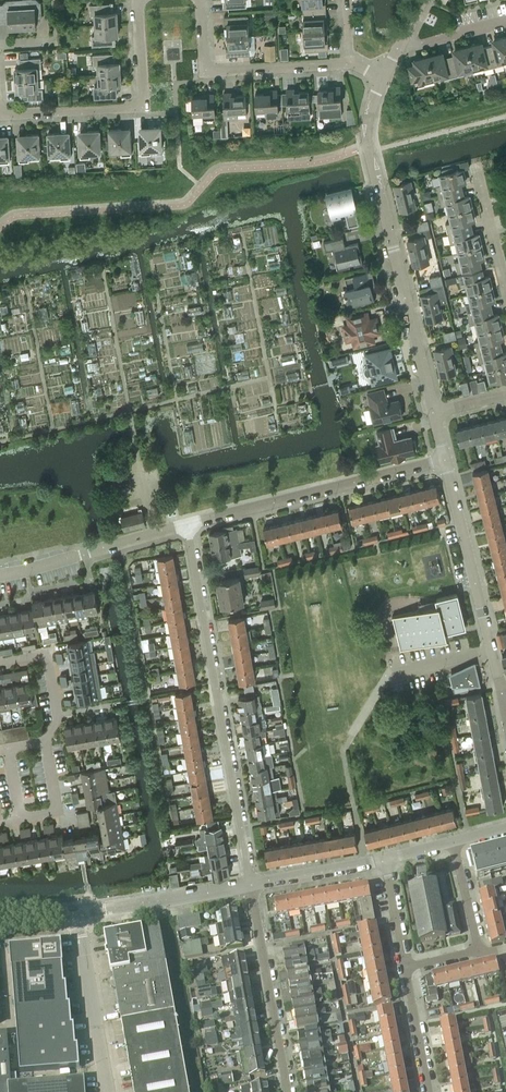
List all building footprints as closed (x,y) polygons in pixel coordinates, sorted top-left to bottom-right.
[(22,27),(21,0),(6,0),(2,4),(0,4),(0,19),(8,19),(9,27),(8,27),(8,28),(22,27)] [(22,27),(36,26),(35,17),(42,17),(41,2),(40,2),(38,0),(21,0),(22,27)] [(302,12),(326,11),(325,3),(323,3),(323,0),(302,0),(302,12)] [(95,14),(95,25),(117,24),(116,12),(112,12),(111,3),(90,4),(90,15),(95,14)] [(265,19),(275,18),(274,11),(264,11),(265,19)] [(304,31),(327,30),(327,27),(324,27),(324,18),(326,18),(326,11),(302,12),(304,31)] [(225,33),(225,36),(248,35),(248,22),(247,22),(247,15),(224,16),(224,24),(227,24),(227,33),(225,33)] [(117,24),(95,25),(96,35),(91,35),(92,46),(114,44),(113,35),(118,35),(117,24)] [(327,30),(304,31),(305,51),(328,50),(328,42),(325,42),(325,33),(327,33),(327,30)] [(248,35),(225,36),(225,39),(228,39),(228,48),(226,48),(226,56),(250,54),(251,54),(252,54),(253,53),(254,51),(255,50),(255,49),(254,34),(248,35)] [(493,67),(503,64),(502,60),(505,59),(505,37),(493,40),(494,45),(488,46),(493,67)] [(467,46),(473,68),(483,65),(484,69),(493,67),(488,46),(482,48),(481,43),(467,46)] [(266,61),(276,60),(275,46),(265,46),(266,61)] [(449,56),(454,77),(464,74),(463,70),(473,68),(467,46),(454,50),(455,55),(449,56)] [(98,64),(98,75),(120,73),(119,62),(115,62),(114,53),(92,54),(93,65),(98,64)] [(428,56),(434,78),(444,75),(445,79),(454,77),(449,56),(443,58),(442,53),(428,56)] [(434,78),(428,56),(414,60),(415,64),(409,66),(414,87),(424,84),(424,80),(434,78)] [(15,68),(16,80),(37,78),(37,68),(41,68),(41,57),(19,59),(19,68),(15,68)] [(120,73),(98,75),(99,85),(94,85),(95,95),(117,94),(116,85),(121,85),(120,73)] [(37,78),(16,80),(16,91),(21,91),(21,100),(43,98),(42,88),(38,89),(37,78)] [(332,89),(318,90),(318,94),(319,101),(319,111),(329,111),(341,111),(340,86),(332,87),(332,89)] [(294,89),(286,90),(287,93),(287,105),(288,114),(289,114),(289,119),(301,119),(300,112),(310,112),(309,101),(309,94),(308,91),(294,92),(294,89)] [(266,115),(278,114),(278,105),(277,93),(277,90),(269,91),(269,93),(255,94),(256,115),(266,114),(266,115)] [(224,111),(220,111),(221,137),(228,136),(227,117),(237,117),(237,116),(247,116),(246,110),(245,95),(231,95),(231,94),(231,93),(223,93),(223,95),(224,111)] [(206,97),(192,98),(189,99),(187,100),(188,107),(189,109),(193,108),(193,119),(203,118),(203,119),(215,118),(214,94),(206,94),(206,97)] [(148,127),(139,128),(140,132),(141,154),(151,153),(151,156),(162,155),(162,148),(160,126),(148,127)] [(121,155),(131,155),(130,128),(109,130),(110,151),(121,151),(121,155)] [(99,130),(78,131),(80,158),(90,157),(90,152),(101,152),(99,130)] [(60,159),(70,158),(69,132),(48,133),(49,155),(60,154),(60,159)] [(29,156),(40,155),(38,134),(17,135),(19,161),(29,161),(29,156)] [(8,135),(0,136),(0,162),(9,162),(8,135)] [(85,162),(77,162),(77,171),(85,170),(85,162)] [(439,196),(461,190),(459,184),(465,182),(462,169),(454,171),(453,167),(442,170),(443,174),(440,175),(442,184),(436,185),(439,196)] [(401,211),(415,207),(409,181),(394,185),(401,211)] [(350,189),(328,194),(333,217),(346,214),(349,227),(359,224),(350,189)] [(462,197),(461,190),(439,196),(441,206),(447,204),(449,213),(472,208),(469,195),(462,197)] [(448,234),(470,228),(469,222),(475,220),(472,208),(449,213),(452,222),(445,224),(448,234)] [(429,228),(427,219),(416,222),(418,231),(429,228)] [(459,251),(481,246),(478,233),(472,235),(470,228),(448,234),(450,244),(457,243),(459,251)] [(414,266),(429,263),(422,236),(408,240),(414,266)] [(354,266),(363,264),(361,255),(359,256),(358,252),(360,251),(358,243),(345,246),(343,237),(323,242),(325,251),(332,250),(334,257),(336,257),(337,261),(335,262),(337,270),(350,267),(350,265),(354,264),(354,266)] [(481,246),(459,251),(461,260),(455,262),(457,272),(480,267),(478,260),(484,258),(481,246)] [(469,294),(491,288),(488,276),(482,277),(480,270),(458,276),(461,286),(467,285),(469,294)] [(369,284),(373,283),(370,271),(344,277),(347,289),(345,289),(348,304),(359,301),(360,303),(362,304),(364,304),(365,303),(366,302),(366,300),(373,298),(369,284)] [(448,301),(441,274),(429,277),(431,286),(427,287),(429,293),(421,295),(428,321),(442,318),(439,303),(448,301)] [(491,288),(469,294),(471,302),(465,304),(468,314),(490,309),(488,302),(495,301),(491,288)] [(490,309),(468,314),(470,324),(476,323),(479,332),(501,326),(498,314),(491,315),(490,309)] [(372,334),(380,332),(376,318),(366,321),(364,313),(347,317),(349,325),(348,325),(351,339),(353,339),(355,346),(374,342),(372,334)] [(342,315),(333,318),(335,324),(344,321),(342,315)] [(501,326),(479,332),(481,340),(475,342),(477,352),(499,347),(498,340),(504,339),(501,326)] [(445,341),(457,338),(455,330),(443,332),(445,341)] [(441,376),(456,373),(449,347),(435,350),(441,376)] [(499,347),(477,352),(480,363),(486,361),(488,370),(505,365),(505,352),(501,353),(499,347)] [(373,383),(396,377),(390,349),(366,355),(368,363),(365,364),(364,366),(363,369),(364,372),(365,374),(368,376),(371,375),(373,383)] [(347,355),(329,359),(331,365),(348,360),(347,355)] [(505,379),(505,365),(488,370),(491,382),(505,379)] [(473,393),(480,391),(477,378),(470,380),(473,393)] [(463,395),(470,393),(467,381),(460,382),(463,395)] [(374,423),(402,416),(398,400),(387,403),(383,389),(368,393),(371,407),(370,407),(374,423)] [(497,435),(505,433),(505,417),(493,420),(497,435)] [(497,435),(493,420),(481,423),(485,438),(497,435)] [(469,426),(473,441),(485,438),(481,423),(469,426)] [(460,444),(473,441),(469,426),(456,429),(460,444)] [(414,449),(417,449),(415,439),(412,440),(411,436),(394,440),(391,428),(377,431),(380,444),(377,444),(381,461),(391,459),(392,460),(406,456),(405,455),(415,453),(414,449)] [(476,485),(491,481),(488,469),(473,473),(476,485)] [(479,498),(494,494),(491,481),(476,485),(479,498)] [(436,485),(423,488),(427,503),(440,500),(436,485)] [(415,506),(427,503),(423,488),(411,491),(415,506)] [(403,509),(415,506),(411,491),(399,494),(403,509)] [(390,512),(403,509),(399,494),(387,497),(390,512)] [(482,510),(497,506),(494,494),(479,498),(482,510)] [(378,515),(390,512),(387,497),(374,500),(378,515)] [(366,518),(378,515),(374,500),(362,503),(366,518)] [(366,518),(362,503),(349,507),(353,522),(366,518)] [(485,522),(500,519),(497,506),(482,510),(485,522)] [(326,513),(329,527),(342,524),(338,509),(326,513)] [(145,524),(142,511),(121,517),(124,530),(145,524)] [(329,527),(326,513),(313,516),(317,531),(329,527)] [(317,531),(313,516),(301,519),(305,534),(317,531)] [(305,534),(301,519),(289,522),(292,537),(305,534)] [(488,535),(503,531),(500,519),(485,522),(488,535)] [(280,540),(292,537),(289,522),(276,525),(280,540)] [(209,534),(212,547),(239,541),(242,541),(240,530),(237,531),(236,529),(234,529),(233,525),(223,527),(224,531),(209,534)] [(280,540),(276,525),(264,528),(267,543),(280,540)] [(505,544),(505,543),(503,531),(488,535),(491,547),(505,544)] [(239,541),(212,547),(214,560),(241,555),(240,547),(249,546),(250,550),(254,550),(252,539),(242,541),(239,541)] [(505,557),(505,544),(491,547),(494,560),(505,557)] [(160,570),(175,567),(173,555),(157,557),(160,570)] [(505,570),(505,557),(494,560),(497,572),(505,570)] [(245,575),(260,573),(258,566),(244,569),(245,575)] [(175,567),(160,570),(162,583),(177,580),(175,567)] [(505,583),(505,570),(497,572),(500,584),(505,583)] [(239,577),(218,581),(222,606),(244,603),(239,577)] [(177,580),(162,583),(164,595),(180,592),(177,580)] [(95,590),(84,592),(88,613),(99,611),(95,590)] [(89,617),(88,613),(84,592),(74,594),(78,615),(79,619),(89,617)] [(180,592),(164,595),(166,608),(182,605),(180,592)] [(394,617),(402,648),(400,648),(400,649),(448,637),(446,631),(465,626),(462,613),(460,606),(457,593),(437,598),(438,605),(392,616),(392,617),(394,617)] [(68,616),(78,615),(74,594),(64,596),(68,616)] [(68,621),(68,616),(64,596),(54,597),(58,623),(68,621)] [(48,624),(58,623),(54,597),(43,599),(48,624)] [(262,607),(275,605),(274,598),(261,601),(262,607)] [(33,601),(34,609),(37,626),(38,626),(48,624),(43,599),(33,601)] [(182,605),(166,608),(169,620),(184,618),(182,605)] [(34,609),(23,611),(26,629),(38,627),(38,626),(37,626),(34,609)] [(27,633),(26,629),(23,611),(11,613),(15,636),(27,633)] [(15,636),(11,613),(0,615),(0,617),(4,638),(15,636)] [(229,619),(231,632),(246,629),(244,616),(229,619)] [(184,618),(169,620),(171,633),(186,630),(184,618)] [(231,632),(233,645),(249,642),(246,629),(231,632)] [(186,630),(171,633),(173,646),(189,643),(186,630)] [(143,651),(150,650),(155,649),(154,642),(148,643),(147,637),(141,638),(143,651)] [(68,643),(70,655),(93,651),(91,639),(83,640),(68,643)] [(233,645),(235,657),(251,654),(249,642),(233,645)] [(189,643),(173,646),(175,658),(191,655),(189,643)] [(156,656),(155,649),(150,650),(150,651),(145,652),(146,657),(151,656),(151,657),(156,656)] [(70,655),(72,666),(96,662),(94,651),(93,651),(70,655)] [(235,657),(238,669),(253,667),(251,654),(235,657)] [(193,668),(191,655),(175,658),(178,671),(193,668)] [(72,666),(74,678),(98,674),(96,662),(72,666)] [(464,689),(463,684),(467,683),(468,685),(481,685),(479,682),(474,665),(475,662),(463,667),(464,670),(451,673),(456,691),(464,689)] [(255,680),(253,667),(238,669),(240,683),(255,680)] [(193,668),(178,671),(180,684),(195,681),(193,668)] [(74,678),(76,690),(100,685),(98,674),(74,678)] [(30,682),(18,684),(21,702),(28,701),(28,704),(30,705),(38,704),(36,691),(32,692),(30,682)] [(21,702),(18,684),(6,686),(10,705),(21,702)] [(245,686),(246,694),(254,692),(253,684),(245,686)] [(102,697),(100,685),(76,690),(78,702),(102,697)] [(0,687),(0,711),(10,709),(10,705),(6,686),(0,687)] [(177,706),(193,704),(190,690),(175,693),(177,706)] [(470,715),(485,712),(481,693),(467,696),(470,715)] [(238,698),(241,710),(261,707),(259,695),(238,698)] [(195,716),(193,704),(177,706),(180,719),(195,716)] [(243,722),(259,719),(258,715),(262,714),(261,707),(241,710),(243,722)] [(489,731),(485,712),(470,715),(474,734),(489,731)] [(182,731),(197,729),(195,716),(180,719),(182,731)] [(117,717),(107,719),(110,739),(121,738),(117,717)] [(110,739),(107,719),(96,720),(100,741),(110,739)] [(245,734),(265,730),(266,730),(265,725),(260,726),(259,719),(243,722),(245,734)] [(96,720),(86,722),(90,743),(100,741),(96,720)] [(86,722),(76,724),(80,745),(90,743),(86,722)] [(27,724),(21,725),(23,738),(30,737),(27,724)] [(69,747),(80,745),(76,724),(65,726),(69,747)] [(17,739),(23,738),(21,725),(14,727),(17,739)] [(14,727),(8,728),(10,741),(17,739),(14,727)] [(285,734),(284,727),(273,729),(274,736),(285,734)] [(8,728),(2,729),(4,742),(10,741),(8,728)] [(184,744),(199,741),(197,729),(182,731),(184,744)] [(247,746),(263,743),(262,736),(266,735),(265,730),(245,734),(247,746)] [(492,750),(489,731),(474,734),(477,752),(492,750)] [(186,756),(202,754),(199,741),(184,744),(186,756)] [(280,743),(281,751),(289,750),(288,741),(280,743)] [(249,757),(270,754),(271,754),(269,742),(263,743),(247,746),(249,757)] [(496,769),(492,750),(477,752),(481,771),(496,769)] [(272,753),(271,754),(270,754),(249,757),(251,769),(267,766),(272,766),(274,765),(272,753)] [(189,769),(204,766),(202,754),(186,756),(189,769)] [(169,766),(168,759),(163,760),(165,772),(171,771),(170,766),(169,766)] [(191,781),(206,779),(204,766),(189,769),(191,781)] [(251,769),(253,781),(274,777),(273,773),(272,766),(267,766),(251,769)] [(81,772),(84,784),(107,780),(105,768),(81,772)] [(499,787),(496,769),(481,771),(484,790),(499,787)] [(255,793),(276,789),(281,788),(279,777),(274,778),(274,777),(253,781),(255,793)] [(193,794),(208,791),(206,779),(191,781),(193,794)] [(107,780),(84,784),(86,795),(109,791),(107,780)] [(499,787),(484,790),(488,809),(503,807),(499,787)] [(255,793),(257,805),(278,801),(288,799),(287,795),(277,797),(276,789),(255,793)] [(88,807),(98,805),(111,803),(111,802),(117,801),(115,790),(109,791),(86,795),(88,807)] [(195,806),(211,804),(208,791),(193,794),(195,806)] [(98,805),(100,817),(119,813),(117,801),(111,802),(111,803),(98,805)] [(279,806),(278,801),(257,805),(260,817),(280,813),(279,806)] [(211,804),(195,806),(198,820),(213,817),(211,804)] [(453,808),(440,811),(443,825),(456,822),(453,808)] [(440,811),(427,814),(431,828),(443,825),(440,811)] [(100,817),(102,828),(121,825),(119,813),(100,817)] [(418,832),(431,828),(427,814),(415,817),(418,832)] [(406,835),(418,832),(415,817),(402,821),(406,835)] [(393,838),(406,835),(402,821),(390,824),(393,838)] [(381,841),(393,838),(390,824),(377,827),(381,841)] [(102,828),(104,840),(123,836),(121,825),(102,828)] [(196,844),(198,843),(223,839),(221,827),(200,830),(201,837),(199,837),(199,838),(196,839),(196,844)] [(368,845),(381,841),(377,827),(364,830),(368,845)] [(355,832),(342,835),(344,849),(357,847),(355,832)] [(63,834),(51,836),(54,855),(66,853),(64,840),(63,834)] [(99,840),(100,840),(99,834),(87,836),(90,855),(102,853),(99,840)] [(331,851),(344,849),(342,835),(329,837),(331,851)] [(54,855),(51,836),(39,839),(43,857),(54,855)] [(79,837),(76,838),(79,857),(83,856),(90,855),(87,836),(79,837)] [(104,840),(100,840),(99,840),(102,853),(125,848),(123,836),(104,840)] [(319,854),(331,851),(329,837),(316,839),(319,854)] [(76,838),(64,840),(66,853),(67,859),(79,857),(76,838)] [(176,846),(193,843),(192,838),(175,841),(176,846)] [(39,839),(28,841),(31,859),(43,857),(39,839)] [(209,847),(210,853),(225,851),(223,839),(198,843),(199,849),(209,847)] [(306,856),(319,854),(316,839),(303,841),(306,856)] [(31,859),(28,841),(16,843),(19,861),(31,859)] [(293,858),(306,856),(303,841),(290,844),(293,858)] [(16,843),(5,845),(8,863),(19,861),(16,843)] [(280,861),(293,858),(290,844),(278,846),(280,861)] [(265,848),(267,863),(280,861),(278,846),(265,848)] [(471,856),(477,878),(485,876),(484,875),(505,869),(505,875),(505,847),(471,856)] [(201,861),(202,867),(228,862),(225,851),(210,853),(211,860),(201,861)] [(228,862),(202,867),(203,873),(213,871),(214,878),(230,875),(228,862)] [(172,886),(179,884),(177,873),(170,874),(172,886)] [(429,884),(428,878),(414,881),(416,887),(410,888),(421,943),(445,938),(445,937),(460,934),(454,905),(442,907),(443,908),(440,909),(435,883),(429,884)] [(501,878),(492,881),(494,887),(503,884),(501,878)] [(484,889),(494,887),(492,881),(483,883),(484,889)] [(349,888),(352,902),(359,901),(363,923),(374,921),(370,899),(369,894),(370,894),(370,889),(368,889),(368,885),(349,888)] [(349,888),(337,890),(339,905),(352,902),(349,888)] [(339,905),(337,890),(324,893),(326,907),(339,905)] [(482,907),(497,903),(493,890),(479,894),(482,907)] [(311,895),(314,909),(326,907),(324,893),(311,895)] [(301,912),(314,909),(311,895),(298,897),(301,912)] [(298,897),(286,899),(288,914),(301,912),(298,897)] [(288,914),(286,899),(274,901),(277,916),(288,914)] [(485,919),(500,916),(497,903),(482,907),(485,919)] [(220,912),(222,924),(238,921),(236,909),(220,912)] [(198,916),(178,919),(181,931),(188,930),(188,929),(200,927),(198,916)] [(488,932),(503,929),(500,916),(485,919),(488,932)] [(218,937),(240,933),(238,921),(222,924),(216,925),(218,937)] [(105,935),(112,971),(166,961),(159,925),(105,935)] [(361,941),(378,938),(377,936),(378,935),(377,932),(377,931),(375,925),(358,928),(361,941)] [(212,931),(211,927),(189,931),(190,935),(212,931)] [(505,942),(503,929),(488,932),(491,945),(505,942)] [(242,945),(240,933),(218,937),(220,948),(226,946),(226,948),(242,945)] [(378,938),(361,941),(363,954),(380,951),(380,949),(381,948),(380,945),(379,944),(378,938)] [(194,945),(183,947),(185,959),(196,957),(195,954),(202,952),(200,941),(193,942),(194,945)] [(9,947),(10,959),(11,968),(12,968),(12,975),(14,995),(17,1037),(20,1073),(79,1068),(79,1066),(78,1066),(77,1048),(78,1047),(78,1046),(75,1046),(73,1027),(74,1027),(74,1025),(71,1025),(69,1006),(70,1006),(70,1004),(67,1005),(65,985),(66,985),(66,984),(63,984),(62,965),(62,964),(63,964),(62,953),(61,942),(50,943),(40,943),(40,944),(34,945),(9,947)] [(283,951),(285,962),(315,956),(314,952),(305,953),(303,942),(292,944),(293,950),(283,951)] [(380,951),(363,954),(366,967),(383,964),(383,962),(383,961),(382,958),(382,957),(380,951)] [(315,956),(285,962),(287,971),(307,967),(307,963),(315,962),(315,961),(330,959),(329,954),(315,956)] [(224,971),(246,967),(244,955),(228,958),(229,965),(223,966),(224,971)] [(495,960),(482,963),(486,977),(499,974),(495,960)] [(112,971),(121,1020),(174,1011),(166,961),(112,971)] [(195,975),(203,974),(207,973),(205,962),(193,964),(195,975)] [(482,963),(470,966),(473,980),(486,977),(482,963)] [(383,964),(366,967),(368,980),(385,976),(385,975),(386,974),(385,971),(384,970),(383,964)] [(470,966),(457,969),(461,983),(473,980),(470,966)] [(226,982),(248,979),(246,967),(224,971),(226,982)] [(287,971),(288,981),(314,976),(313,972),(308,973),(307,967),(287,971)] [(457,969),(444,972),(448,986),(461,983),(457,969)] [(437,989),(448,986),(444,972),(432,975),(432,976),(425,978),(430,997),(438,995),(437,989)] [(205,982),(203,974),(195,975),(196,984),(205,982)] [(314,976),(288,981),(290,991),(311,987),(310,982),(319,981),(318,976),(314,976)] [(368,980),(371,993),(388,989),(388,987),(388,984),(387,983),(385,976),(368,980)] [(229,994),(250,990),(248,979),(226,982),(228,994),(229,994)] [(197,988),(199,999),(211,997),(210,986),(197,988)] [(290,991),(292,1000),(321,995),(320,989),(312,991),(311,987),(290,991)] [(388,989),(371,993),(373,1006),(391,1002),(390,1000),(391,999),(390,996),(389,996),(388,989)] [(232,1006),(252,1002),(250,990),(229,994),(231,1006),(232,1006)] [(322,1000),(321,995),(292,1000),(293,1010),(314,1006),(314,1002),(322,1000)] [(199,1004),(201,1011),(212,1009),(210,1002),(199,1004)] [(234,1017),(254,1014),(252,1002),(232,1006),(234,1018),(234,1017)] [(293,1010),(295,1020),(320,1015),(320,1011),(315,1011),(314,1006),(293,1010)] [(377,1011),(380,1024),(394,1021),(392,1008),(377,1011)] [(213,1016),(212,1009),(201,1011),(202,1018),(213,1016)] [(174,1011),(121,1020),(134,1091),(189,1091),(174,1011)] [(236,1029),(256,1026),(254,1014),(234,1017),(236,1029)] [(321,1020),(320,1015),(295,1020),(297,1029),(318,1026),(317,1020),(321,1020)] [(443,1035),(457,1032),(455,1019),(440,1022),(443,1035)] [(203,1023),(204,1031),(215,1029),(214,1021),(203,1023)] [(397,1034),(394,1021),(380,1024),(382,1036),(397,1034)] [(238,1041),(258,1038),(256,1026),(236,1029),(237,1036),(231,1037),(232,1042),(238,1041)] [(331,1037),(330,1032),(319,1034),(318,1029),(297,1032),(299,1042),(331,1037)] [(11,1084),(9,1064),(8,1045),(7,1032),(5,1032),(0,1032),(0,1091),(12,1091),(11,1084)] [(443,1035),(445,1048),(460,1045),(457,1032),(443,1035)] [(205,1035),(207,1046),(218,1044),(216,1033),(205,1035)] [(382,1036),(385,1049),(399,1046),(397,1034),(382,1036)] [(331,1037),(299,1042),(301,1052),(322,1048),(321,1043),(332,1041),(331,1037)] [(241,1053),(261,1049),(258,1038),(238,1041),(241,1053)] [(340,1055),(348,1054),(346,1044),(338,1046),(340,1055)] [(462,1058),(460,1045),(445,1048),(448,1061),(462,1058)] [(385,1049),(387,1062),(402,1059),(399,1046),(385,1049)] [(322,1048),(301,1052),(302,1062),(328,1057),(327,1053),(323,1053),(322,1048)] [(243,1065),(263,1061),(261,1049),(241,1053),(237,1053),(239,1064),(241,1065),(243,1065)] [(328,1057),(302,1062),(304,1071),(325,1068),(324,1062),(329,1062),(328,1057)] [(448,1061),(450,1073),(464,1071),(462,1058),(448,1061)] [(387,1062),(390,1075),(404,1072),(402,1059),(387,1062)] [(263,1061),(243,1065),(245,1077),(265,1073),(263,1061)] [(325,1068),(304,1071),(306,1081),(339,1075),(342,1075),(342,1072),(340,1071),(334,1072),(334,1071),(326,1073),(325,1068)] [(450,1073),(452,1086),(467,1083),(464,1071),(450,1073)] [(390,1075),(392,1087),(406,1085),(404,1072),(390,1075)] [(216,1076),(218,1086),(233,1083),(231,1073),(216,1076)] [(339,1075),(306,1081),(307,1091),(328,1087),(328,1082),(340,1080),(339,1075)] [(11,1084),(12,1091),(85,1091),(84,1078),(11,1084)] [(242,1091),(268,1091),(266,1083),(251,1085),(251,1086),(241,1088),(242,1091)] [(454,1091),(469,1091),(467,1083),(452,1086),(454,1091)]
